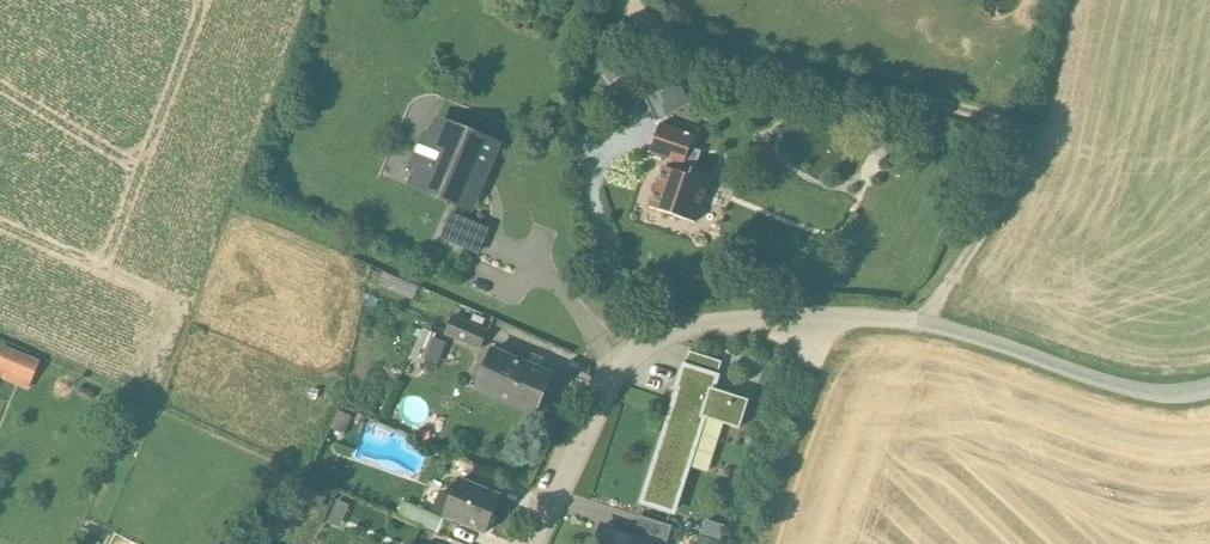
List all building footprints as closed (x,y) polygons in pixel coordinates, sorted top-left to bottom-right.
[(647,93),(658,118),(694,103),(683,77),(647,93)] [(697,128),(681,122),(678,130),(694,136),(697,128)] [(678,130),(660,124),(650,153),(672,160),(685,165),(690,148),(694,136),(678,130)] [(493,148),(442,126),(435,141),(425,137),(414,163),(434,172),(428,187),(469,204),(493,148)] [(685,165),(672,160),(669,169),(664,167),(650,208),(695,223),(712,176),(695,170),(702,152),(690,148),(685,165)] [(467,221),(452,214),(442,238),(457,244),(467,221)] [(488,230),(467,221),(457,244),(478,253),(488,230)] [(488,333),(453,318),(446,333),(481,348),(488,333)] [(425,329),(411,359),(423,365),(437,334),(425,329)] [(44,359),(5,342),(0,353),(0,375),(31,389),(44,359)] [(553,375),(493,351),(477,389),(536,415),(553,375)] [(716,378),(685,367),(678,388),(680,389),(644,502),(673,512),(674,510),(673,509),(703,417),(739,429),(744,414),(745,414),(749,401),(713,390),(716,378)] [(353,417),(340,411),(332,429),(345,435),(353,417)] [(501,498),(460,480),(445,516),(487,533),(501,498)] [(444,520),(405,503),(400,516),(439,533),(444,520)] [(641,517),(634,538),(654,543),(667,543),(673,527),(641,517)] [(698,543),(720,543),(726,523),(706,517),(698,543)] [(420,528),(397,518),(392,529),(415,539),(420,528)] [(602,527),(596,543),(654,543),(634,538),(602,527)]
